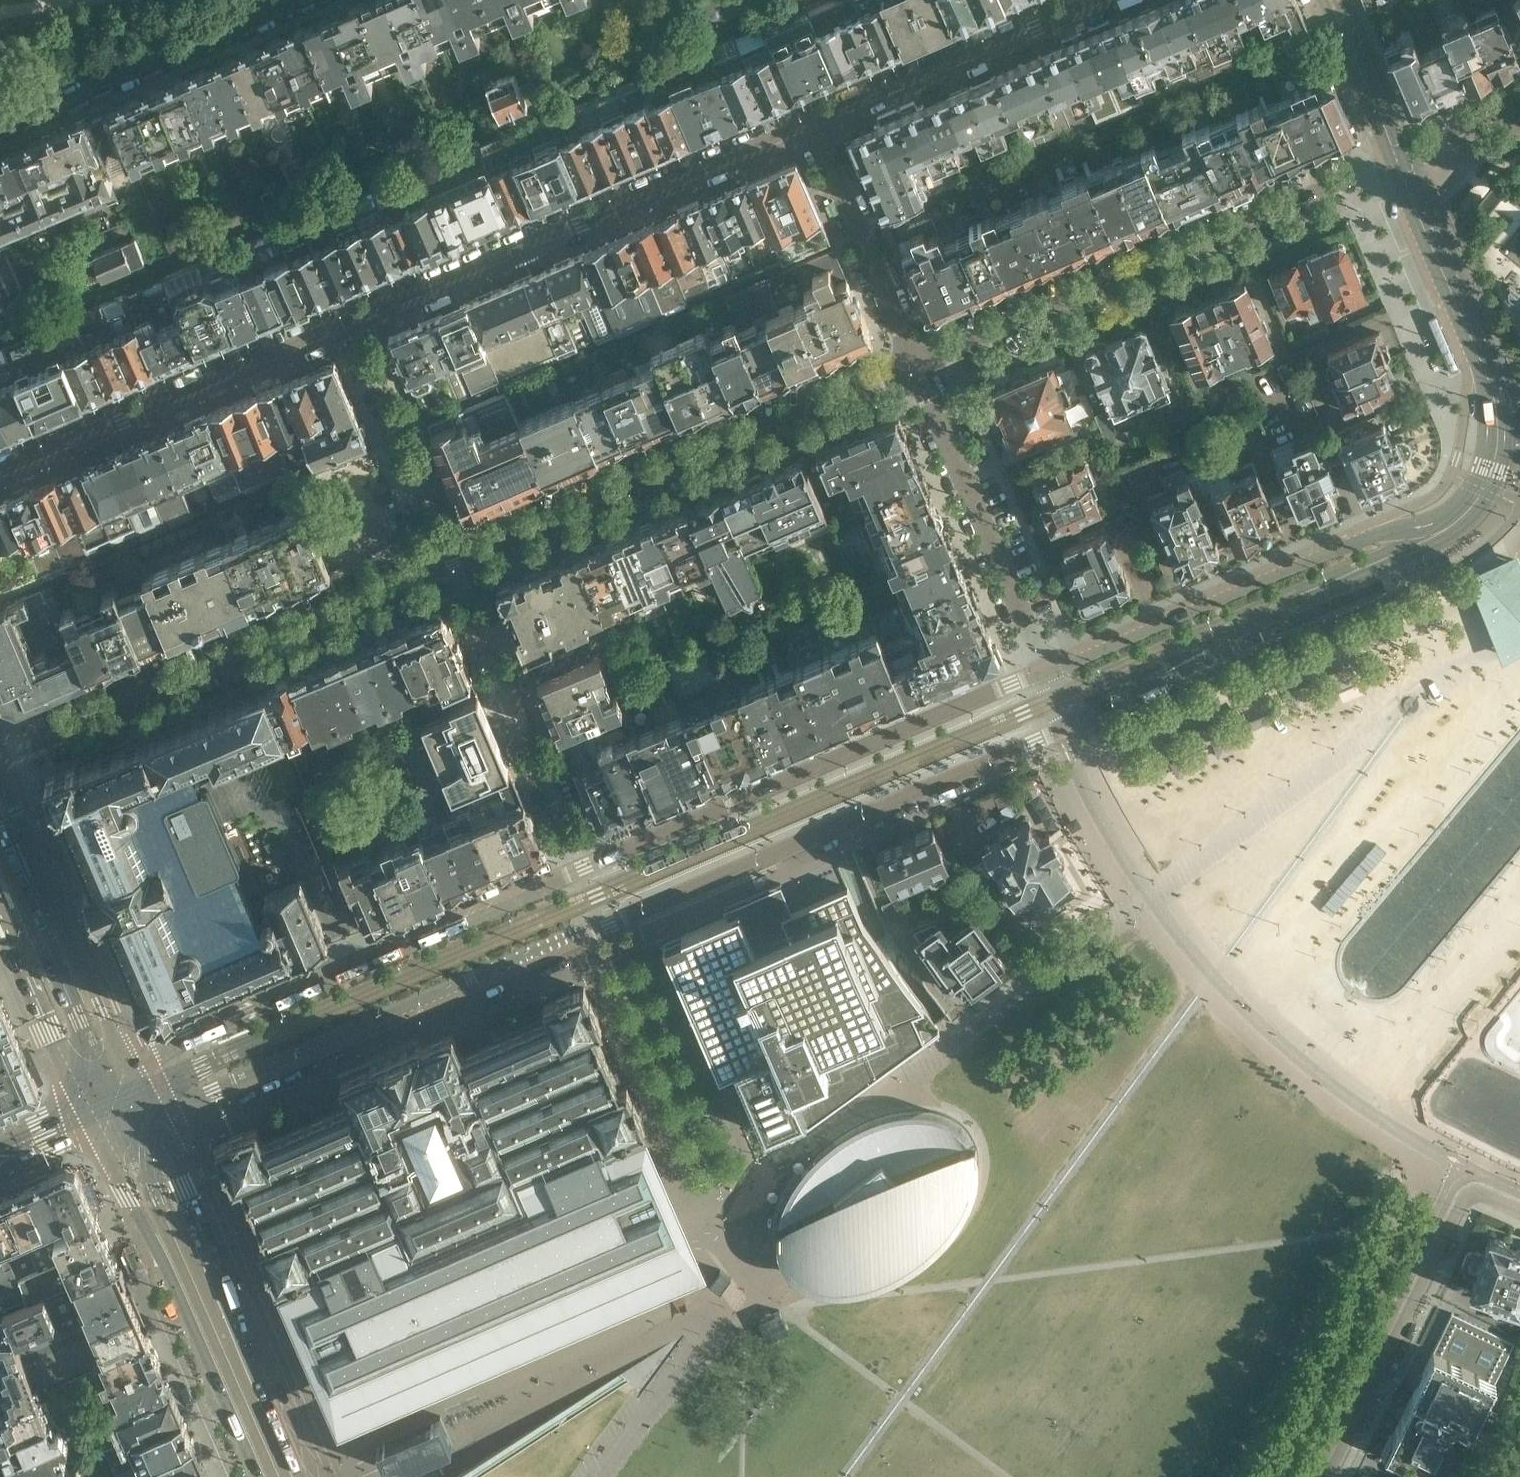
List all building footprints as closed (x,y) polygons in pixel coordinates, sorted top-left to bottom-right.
[(387,0),(364,0),(356,3),(382,62),(398,55),(404,69),(411,66),(416,77),(420,75),(387,0)] [(418,0),(387,0),(420,75),(424,73),(419,61),(426,58),(420,45),(435,39),(418,0)] [(452,0),(418,0),(435,39),(453,31),(462,52),(468,49),(470,53),(473,52),(452,0)] [(483,0),(452,0),(473,52),(477,50),(473,39),(480,36),(475,24),(491,17),(483,0)] [(515,0),(483,0),(491,17),(507,11),(515,31),(526,26),(515,0)] [(526,26),(527,29),(530,28),(526,16),(533,13),(528,1),(531,0),(515,0),(526,26)] [(578,0),(567,0),(568,3),(575,1),(578,8),(581,7),(578,0)] [(768,0),(693,0),(686,3),(697,31),(768,0)] [(855,0),(829,0),(838,21),(858,68),(880,58),(855,0)] [(883,2),(882,0),(855,0),(880,58),(903,49),(883,2)] [(913,0),(882,0),(883,2),(903,49),(929,37),(913,0)] [(943,0),(913,0),(929,37),(931,36),(954,26),(943,0)] [(971,0),(943,0),(954,26),(977,16),(978,16),(971,0)] [(1003,0),(971,0),(978,16),(1005,4),(1003,0)] [(1183,0),(1170,0),(1166,2),(1166,3),(1161,5),(1161,4),(1159,5),(1188,71),(1211,61),(1206,49),(1205,50),(1183,0)] [(1212,0),(1183,0),(1205,50),(1206,49),(1211,61),(1215,72),(1239,61),(1229,39),(1212,0)] [(1241,0),(1212,0),(1229,39),(1242,33),(1238,24),(1249,19),(1241,0)] [(1296,0),(1283,0),(1276,3),(1275,0),(1241,0),(1249,19),(1264,56),(1308,38),(1307,37),(1308,37),(1310,37),(1311,36),(1311,35),(1312,34),(1312,33),(1311,32),(1311,31),(1310,31),(1311,30),(1310,28),(1309,29),(1296,0)] [(1367,10),(1390,0),(1363,0),(1367,10)] [(382,62),(356,3),(331,14),(367,98),(372,96),(367,84),(374,81),(368,68),(382,62)] [(816,31),(806,9),(806,8),(805,5),(759,25),(760,25),(770,51),(790,97),(836,78),(816,31)] [(1188,71),(1159,5),(1157,5),(1158,6),(1153,8),(1152,8),(1119,22),(1119,23),(1114,25),(1114,24),(1112,25),(1146,102),(1193,82),(1188,71)] [(1517,58),(1496,12),(1495,13),(1493,8),(1477,14),(1481,24),(1475,26),(1474,23),(1470,25),(1491,72),(1491,73),(1501,69),(1501,70),(1510,66),(1509,62),(1517,58)] [(367,98),(331,14),(305,25),(324,75),(328,85),(344,78),(350,92),(358,88),(363,99),(367,98)] [(1385,31),(1378,15),(1372,17),(1379,33),(1385,31)] [(1491,72),(1470,25),(1467,17),(1451,23),(1454,29),(1442,34),(1464,85),(1465,85),(1483,77),(1483,76),(1490,73),(1491,72)] [(858,68),(838,21),(816,31),(836,78),(858,68)] [(324,75),(305,25),(304,24),(277,36),(298,86),(300,92),(312,88),(309,81),(324,75)] [(1146,102),(1112,25),(1089,35),(1120,104),(1123,112),(1146,102)] [(1437,96),(1420,56),(1422,55),(1421,53),(1409,27),(1397,32),(1401,42),(1384,49),(1388,58),(1387,58),(1409,108),(1428,100),(1437,96)] [(1120,104),(1089,35),(1088,34),(1064,45),(1089,99),(1100,95),(1107,110),(1120,104)] [(765,108),(745,62),(734,35),(708,47),(715,61),(739,119),(765,108)] [(298,86),(277,36),(254,46),(275,96),(278,102),(288,98),(285,91),(298,86)] [(1464,85),(1446,42),(1421,53),(1422,55),(1420,56),(1437,96),(1464,85)] [(1099,122),(1089,99),(1064,45),(1063,45),(1063,46),(1058,48),(1048,52),(1048,53),(1043,55),(1043,54),(1041,55),(1075,132),(1099,122)] [(275,96),(254,46),(230,56),(251,105),(254,112),(264,108),(262,101),(275,96)] [(739,119),(715,61),(708,47),(684,57),(696,85),(715,129),(739,119)] [(790,97),(770,51),(745,62),(765,108),(790,97)] [(251,105),(230,56),(229,55),(206,65),(206,66),(227,116),(230,122),(241,117),(238,110),(251,105)] [(1075,132),(1041,55),(1020,64),(1018,65),(1050,139),(1054,137),(1068,131),(1070,134),(1075,132)] [(715,129),(696,85),(684,57),(661,67),(665,79),(672,95),(691,140),(693,139),(692,138),(705,132),(706,133),(715,129)] [(1050,139),(1018,65),(994,75),(1011,115),(1026,149),(1041,143),(1050,139)] [(227,116),(206,66),(183,75),(203,126),(205,133),(217,128),(214,121),(227,116)] [(525,97),(514,71),(493,80),(492,76),(488,77),(489,81),(487,82),(502,116),(529,105),(527,103),(530,102),(532,104),(555,95),(551,85),(525,97)] [(203,126),(183,75),(157,86),(179,136),(182,143),(193,139),(190,131),(203,126)] [(583,82),(580,75),(565,82),(568,89),(583,82)] [(1011,115),(994,75),(992,76),(992,77),(988,79),(987,79),(977,83),(977,84),(973,86),(972,85),(970,86),(995,141),(1008,135),(1001,119),(1011,115)] [(667,150),(642,89),(637,77),(615,87),(626,114),(645,159),(654,155),(665,150),(665,151),(667,150)] [(1355,132),(1331,78),(1316,85),(1314,80),(1302,86),(1327,144),(1355,132)] [(691,140),(672,95),(665,79),(642,89),(667,150),(691,140)] [(179,136),(157,86),(134,95),(155,146),(158,152),(169,148),(166,141),(179,136)] [(995,141),(970,86),(947,96),(979,167),(1002,157),(995,141)] [(1327,144),(1302,86),(1290,91),(1291,93),(1277,99),(1301,155),(1327,144)] [(155,146),(134,95),(109,105),(131,156),(134,163),(143,159),(140,152),(155,146)] [(623,169),(592,96),(570,106),(575,116),(579,127),(602,178),(623,169)] [(981,172),(947,96),(930,103),(924,106),(957,182),(981,172)] [(1301,155),(1277,99),(1263,105),(1262,102),(1249,108),(1274,166),(1301,155)] [(957,182),(924,106),(923,105),(922,106),(922,107),(909,112),(901,115),(898,116),(898,117),(877,126),(877,125),(875,126),(909,202),(957,182)] [(602,178),(579,127),(575,116),(570,106),(524,126),(526,132),(555,198),(602,178)] [(1274,166),(1249,108),(1235,114),(1237,117),(1223,122),(1248,178),(1274,166)] [(645,159),(626,114),(604,123),(623,169),(645,159)] [(87,157),(99,152),(85,117),(63,126),(89,190),(111,181),(108,174),(103,162),(95,165),(93,161),(89,163),(87,157)] [(1248,178),(1223,122),(1209,129),(1208,126),(1196,131),(1221,190),(1248,178)] [(1134,135),(1128,123),(1120,126),(1122,131),(1134,135)] [(89,190),(63,126),(40,136),(55,171),(68,166),(70,171),(66,172),(68,177),(59,181),(67,199),(89,190)] [(555,198),(526,132),(524,126),(500,136),(512,164),(531,208),(555,198)] [(909,202),(875,126),(874,127),(874,128),(869,130),(869,129),(859,134),(854,136),(854,135),(851,137),(852,139),(843,143),(858,178),(867,175),(868,177),(869,176),(870,177),(869,178),(873,187),(874,188),(876,192),(875,193),(877,197),(878,197),(878,198),(882,209),(883,209),(883,210),(882,210),(883,212),(909,202)] [(1221,190),(1196,131),(1193,127),(1180,132),(1184,140),(1170,146),(1194,201),(1209,194),(1210,195),(1221,190)] [(1070,134),(1068,131),(1054,137),(1056,140),(1070,134)] [(512,164),(500,136),(500,135),(478,144),(479,146),(510,218),(531,208),(512,164)] [(43,176),(55,171),(40,136),(18,145),(45,209),(67,199),(59,181),(51,184),(49,180),(45,181),(43,176)] [(1056,140),(1054,137),(1050,139),(1041,143),(1042,146),(1056,140)] [(1042,146),(1041,143),(1026,149),(1028,153),(1042,146)] [(1194,201),(1170,146),(1157,152),(1153,144),(1140,150),(1141,151),(1168,213),(1180,208),(1179,207),(1194,201)] [(18,145),(0,153),(0,164),(11,189),(24,184),(26,190),(23,191),(25,196),(15,200),(23,218),(45,209),(18,145)] [(510,218),(479,146),(416,173),(424,193),(446,245),(510,218)] [(1168,213),(1141,151),(1123,159),(1122,157),(1112,161),(1140,224),(1168,213)] [(822,219),(796,160),(748,181),(784,262),(831,242),(821,220),(822,219)] [(1140,224),(1112,161),(1101,166),(1102,169),(1087,175),(1114,235),(1140,224)] [(11,189),(0,164),(0,194),(11,189)] [(446,245),(424,193),(416,173),(415,171),(392,180),(401,202),(423,255),(446,245)] [(1114,235),(1087,175),(1086,172),(1060,184),(1063,192),(1088,246),(1088,247),(1114,236),(1114,235)] [(1495,198),(1500,191),(1501,190),(1502,190),(1503,188),(1506,184),(1505,182),(1504,181),(1500,178),(1500,177),(1499,177),(1497,176),(1496,177),(1494,176),(1490,182),(1491,183),(1490,185),(1486,190),(1480,197),(1478,195),(1474,201),(1475,203),(1474,204),(1476,205),(1477,205),(1482,209),(1482,210),(1484,211),(1487,207),(1488,207),(1489,206),(1489,205),(1495,198)] [(423,255),(401,202),(392,180),(373,188),(404,263),(423,255)] [(784,262),(748,181),(725,191),(760,272),(784,262)] [(404,263),(373,188),(348,198),(361,228),(380,273),(404,263)] [(760,272),(725,191),(702,201),(722,247),(737,283),(760,272)] [(1088,246),(1063,192),(1048,199),(1046,194),(1035,199),(1061,258),(1088,246)] [(380,273),(361,228),(348,198),(324,208),(334,230),(335,235),(337,238),(356,283),(380,273)] [(1,227),(23,218),(15,200),(6,203),(4,199),(0,201),(0,224),(1,227)] [(1061,258),(1035,199),(1023,204),(1025,209),(1010,215),(1034,269),(1061,258)] [(737,283),(722,247),(702,201),(678,211),(699,257),(704,270),(714,293),(737,283)] [(334,230),(324,208),(301,218),(310,240),(334,230)] [(699,257),(678,211),(654,222),(675,268),(699,257)] [(1034,269),(1010,215),(997,221),(995,216),(982,222),(1008,280),(1034,269)] [(314,249),(312,245),(310,240),(301,218),(276,228),(276,229),(289,259),(308,304),(333,294),(314,249)] [(675,268),(654,222),(631,232),(652,278),(675,268)] [(1008,280),(982,222),(969,227),(971,232),(958,238),(958,239),(981,292),(1008,280)] [(194,239),(190,228),(165,238),(170,249),(194,239)] [(308,304),(289,259),(276,229),(252,239),(252,240),(265,270),(284,314),(308,304)] [(955,304),(926,237),(928,236),(925,229),(912,235),(917,248),(902,255),(928,315),(955,304)] [(652,278),(631,232),(605,243),(606,243),(607,243),(627,289),(652,278)] [(981,292),(958,239),(944,245),(938,232),(928,236),(926,237),(955,304),(981,292)] [(356,283),(337,238),(335,235),(312,245),(314,249),(333,294),(356,283)] [(78,288),(143,261),(132,236),(93,253),(86,236),(61,247),(78,288)] [(284,314),(265,270),(252,240),(229,249),(242,279),(261,324),(284,314)] [(607,243),(606,243),(585,252),(583,252),(583,253),(601,294),(606,307),(630,297),(627,289),(607,243)] [(1362,294),(1345,254),(1346,253),(1346,252),(1346,251),(1346,250),(1346,248),(1345,248),(1345,247),(1344,246),(1343,244),(1341,243),(1340,243),(1338,243),(1336,243),(1334,244),(1333,244),(1332,245),(1331,247),(1320,252),(1320,251),(1298,261),(1269,274),(1285,309),(1305,300),(1312,316),(1327,309),(1330,315),(1343,310),(1340,303),(1362,294)] [(872,335),(846,278),(833,247),(751,283),(769,323),(791,374),(865,342),(863,339),(872,335)] [(242,279),(229,249),(228,248),(205,258),(238,334),(261,324),(242,279)] [(601,294),(583,253),(563,261),(581,302),(601,294)] [(238,334),(205,258),(162,277),(194,353),(238,334)] [(598,341),(563,261),(545,269),(563,310),(579,349),(598,341)] [(563,310),(545,269),(525,278),(543,319),(563,310)] [(714,293),(704,270),(681,280),(691,303),(714,293)] [(194,353),(162,277),(143,285),(175,362),(194,353)] [(559,357),(543,319),(525,278),(486,294),(521,374),(559,357)] [(1270,341),(1245,283),(1244,284),(1236,281),(1228,284),(1225,292),(1209,299),(1235,360),(1247,355),(1246,352),(1270,341)] [(1512,304),(1519,304),(1519,293),(1508,283),(1503,289),(1506,299),(1512,304)] [(175,362),(143,285),(123,293),(155,370),(175,362)] [(155,370),(123,293),(99,303),(101,307),(113,335),(132,380),(155,370)] [(521,375),(521,374),(486,294),(466,303),(501,383),(521,375)] [(1235,360),(1209,299),(1192,306),(1185,303),(1177,307),(1174,314),(1173,314),(1198,372),(1222,362),(1223,365),(1235,360)] [(501,383),(466,303),(441,314),(460,358),(459,359),(474,395),(501,383)] [(41,319),(35,305),(14,314),(20,328),(41,319)] [(132,380),(113,335),(101,307),(77,317),(108,390),(132,380)] [(459,359),(460,358),(441,314),(420,323),(439,367),(454,403),(474,395),(459,359)] [(108,390),(77,317),(52,327),(84,401),(108,390)] [(762,386),(737,330),(734,322),(723,326),(726,333),(710,340),(735,398),(762,386)] [(791,374),(769,323),(759,327),(756,322),(737,330),(762,386),(791,374)] [(439,367),(420,323),(389,336),(424,417),(454,403),(439,367)] [(84,401),(52,327),(51,324),(1,346),(34,422),(84,401)] [(1168,385),(1158,362),(1164,359),(1158,346),(1152,349),(1143,327),(1136,330),(1135,329),(1133,329),(1132,329),(1130,329),(1129,329),(1127,329),(1126,330),(1124,331),(1123,332),(1122,334),(1113,338),(1141,402),(1152,398),(1154,402),(1170,396),(1166,385),(1168,385)] [(735,398),(710,340),(707,332),(680,343),(708,410),(735,398)] [(1389,358),(1390,353),(1387,345),(1382,342),(1380,343),(1375,333),(1361,339),(1361,338),(1347,344),(1347,346),(1330,353),(1335,364),(1333,365),(1334,367),(1332,368),(1331,370),(1331,372),(1330,373),(1330,374),(1331,375),(1331,376),(1332,377),(1333,378),(1334,379),(1336,379),(1337,379),(1339,379),(1340,381),(1342,380),(1387,360),(1387,359),(1389,358)] [(1141,402),(1113,338),(1105,342),(1103,341),(1101,341),(1100,341),(1098,342),(1096,343),(1095,344),(1094,346),(1092,347),(1093,349),(1085,352),(1095,374),(1089,376),(1094,389),(1100,386),(1110,409),(1112,409),(1116,419),(1132,412),(1130,407),(1141,402)] [(708,410),(680,343),(652,355),(654,358),(657,365),(681,421),(708,410)] [(15,378),(2,348),(0,349),(0,405),(12,432),(34,423),(15,378)] [(681,421),(657,365),(654,358),(637,365),(640,372),(630,377),(654,433),(681,421)] [(367,437),(337,363),(335,359),(309,371),(326,412),(330,422),(305,432),(317,459),(319,464),(369,444),(367,437)] [(1305,387),(1293,359),(1280,364),(1292,393),(1305,387)] [(1399,386),(1387,360),(1342,380),(1348,396),(1339,400),(1344,410),(1364,401),(1365,402),(1387,393),(1386,392),(1399,386)] [(1072,424),(1063,404),(1069,401),(1071,398),(1065,384),(1061,384),(1060,384),(1052,366),(1046,369),(1028,377),(1026,377),(1024,377),(1021,377),(1020,378),(1018,378),(1016,379),(1015,380),(1013,381),(1011,384),(1009,385),(992,392),(990,393),(1014,449),(1016,448),(1016,447),(1070,424),(1070,425),(1072,424)] [(330,422),(326,412),(309,371),(284,381),(303,426),(278,437),(293,470),(317,459),(305,432),(330,422)] [(654,433),(630,377),(603,388),(627,444),(654,433)] [(303,426),(284,381),(259,392),(278,437),(303,426)] [(627,444),(603,388),(574,400),(599,456),(627,444)] [(278,437),(259,392),(235,402),(236,403),(254,447),(269,480),(293,470),(278,437)] [(599,456),(574,400),(521,423),(545,479),(599,456)] [(254,447),(236,403),(232,404),(232,403),(211,412),(230,457),(245,491),(269,480),(254,447)] [(0,405),(0,437),(12,432),(0,405)] [(545,479),(521,423),(516,412),(475,430),(465,407),(428,423),(431,432),(466,513),(545,479)] [(1115,431),(1106,411),(1096,415),(1106,439),(1113,436),(1115,431)] [(246,493),(245,491),(230,457),(211,412),(185,423),(206,471),(220,504),(246,493)] [(1404,458),(1410,454),(1412,447),(1409,440),(1403,437),(1396,439),(1391,441),(1384,424),(1380,426),(1375,415),(1346,428),(1350,439),(1340,443),(1362,496),(1406,477),(1399,460),(1404,458)] [(846,473),(908,446),(896,416),(816,450),(801,457),(812,482),(823,477),(826,474),(829,481),(846,474),(846,473)] [(206,471),(185,423),(159,434),(179,482),(206,471)] [(179,482),(159,434),(137,443),(138,445),(135,446),(134,445),(133,445),(133,446),(152,494),(162,490),(165,495),(181,488),(179,482)] [(1325,482),(1334,478),(1335,478),(1329,464),(1331,463),(1327,454),(1319,457),(1313,443),(1312,443),(1308,435),(1295,441),(1295,439),(1272,449),(1279,465),(1278,466),(1298,513),(1299,512),(1302,519),(1320,512),(1320,513),(1335,506),(1325,482)] [(166,528),(152,494),(133,446),(107,457),(107,458),(140,532),(142,538),(166,528)] [(860,496),(919,471),(908,446),(846,473),(846,474),(856,498),(860,496)] [(1095,479),(1083,452),(1067,459),(1066,458),(1041,468),(1042,470),(1029,476),(1034,485),(1033,485),(1040,501),(1092,480),(1095,479)] [(827,519),(814,486),(812,482),(801,457),(747,480),(773,541),(827,519)] [(140,532),(107,458),(91,465),(91,464),(81,468),(103,521),(113,544),(140,532)] [(103,521),(81,468),(57,478),(88,554),(113,544),(103,521)] [(1282,528),(1257,470),(1231,481),(1227,472),(1211,479),(1215,488),(1211,490),(1237,549),(1258,540),(1257,539),(1282,528)] [(930,497),(919,471),(860,496),(872,523),(930,497)] [(1219,551),(1188,479),(1186,480),(1184,474),(1175,478),(1177,484),(1148,496),(1159,522),(1151,525),(1161,548),(1168,545),(1175,561),(1173,567),(1184,572),(1186,565),(1219,551)] [(88,554),(57,478),(33,489),(55,541),(67,570),(91,560),(88,554)] [(311,497),(303,479),(294,482),(302,500),(311,497)] [(773,541),(747,480),(720,491),(743,547),(756,542),(758,547),(773,541)] [(1100,508),(1096,497),(1098,492),(1092,480),(1040,501),(1041,504),(1040,504),(1038,509),(1041,517),(1046,519),(1047,518),(1052,529),(1066,523),(1067,524),(1082,517),(1081,516),(1100,508)] [(55,541),(33,489),(8,499),(26,543),(43,581),(67,570),(55,541)] [(743,547),(720,491),(686,506),(717,579),(725,597),(758,583),(743,547)] [(942,523),(930,497),(872,523),(883,550),(942,523)] [(26,543),(8,499),(0,503),(0,541),(21,590),(43,581),(26,543)] [(717,579),(686,506),(660,517),(687,579),(702,572),(707,583),(717,579)] [(331,571),(304,509),(276,521),(303,584),(331,571)] [(687,579),(660,517),(632,529),(664,601),(676,596),(671,585),(687,579)] [(303,584),(276,521),(249,533),(275,595),(303,584)] [(953,550),(945,530),(942,523),(883,550),(894,575),(953,550)] [(161,550),(188,538),(184,528),(156,540),(161,550)] [(664,601),(632,529),(606,540),(633,601),(647,595),(652,606),(664,601)] [(1124,575),(1110,543),(1111,542),(1107,531),(1063,549),(1068,559),(1064,561),(1063,562),(1080,603),(1088,606),(1111,597),(1118,600),(1127,596),(1130,589),(1129,589),(1130,588),(1130,587),(1125,574),(1124,575)] [(275,595),(249,533),(223,545),(249,607),(275,595)] [(135,561),(161,550),(156,540),(131,551),(134,559),(135,561)] [(633,601),(606,540),(578,552),(604,613),(609,624),(623,618),(618,607),(633,601)] [(0,541),(0,599),(11,595),(21,590),(0,541)] [(249,607),(223,545),(143,580),(170,641),(249,607)] [(964,576),(953,550),(894,575),(905,600),(964,576)] [(107,570),(134,559),(131,551),(104,562),(107,570)] [(604,613),(578,552),(551,564),(580,630),(591,625),(589,619),(604,613)] [(1467,576),(1502,662),(1519,655),(1519,559),(1518,555),(1467,576)] [(580,630),(551,564),(525,575),(551,635),(566,670),(592,659),(580,630)] [(170,641),(143,580),(140,572),(124,578),(131,594),(135,592),(138,599),(123,605),(143,652),(170,641)] [(551,635),(525,575),(497,587),(538,683),(566,670),(551,635)] [(907,633),(913,630),(976,603),(964,576),(905,600),(895,605),(907,633)] [(62,614),(50,585),(0,607),(0,690),(6,704),(15,707),(89,676),(62,614)] [(143,652),(123,605),(116,590),(102,596),(108,611),(96,616),(116,664),(143,652)] [(925,656),(987,629),(976,603),(913,630),(925,656)] [(116,664),(96,616),(81,623),(75,608),(62,614),(89,676),(116,664)] [(472,681),(443,610),(417,621),(444,685),(442,686),(450,705),(477,693),(472,681)] [(444,685),(417,621),(392,632),(418,693),(429,688),(430,691),(442,686),(444,685)] [(920,692),(1000,658),(987,629),(925,656),(893,670),(905,698),(920,691),(920,692)] [(418,693),(392,632),(366,643),(393,706),(404,702),(403,700),(418,693)] [(905,698),(893,670),(877,633),(831,652),(827,648),(820,651),(822,656),(793,668),(822,734),(905,698)] [(393,706),(366,643),(341,654),(367,716),(381,710),(381,711),(393,706)] [(367,716),(341,654),(317,664),(344,727),(355,722),(354,721),(367,716)] [(609,682),(603,669),(605,668),(600,656),(592,659),(566,670),(538,683),(549,708),(609,682)] [(344,727),(317,664),(291,675),(311,723),(317,737),(328,731),(329,733),(344,727)] [(822,734),(793,668),(766,680),(794,746),(822,734)] [(1337,684),(1335,684),(1338,690),(1339,690),(1340,691),(1359,684),(1358,682),(1360,681),(1357,675),(1355,676),(1354,674),(1336,682),(1337,684)] [(311,723),(291,675),(265,687),(266,689),(286,736),(290,746),(303,740),(298,729),(311,723)] [(794,746),(766,680),(739,691),(768,757),(794,746)] [(559,733),(622,707),(616,694),(614,694),(609,682),(549,708),(559,733)] [(329,943),(302,881),(266,897),(261,886),(257,888),(258,890),(180,923),(175,913),(180,911),(177,903),(172,905),(166,892),(175,888),(159,850),(150,854),(141,835),(228,796),(254,785),(241,755),(286,736),(266,689),(86,766),(86,765),(76,769),(75,768),(46,780),(48,784),(47,785),(45,791),(50,803),(56,806),(57,806),(58,810),(60,809),(64,819),(65,819),(90,878),(83,881),(90,896),(92,897),(93,897),(97,908),(96,910),(102,925),(109,922),(134,981),(133,981),(138,992),(136,992),(144,1010),(161,1017),(179,1009),(178,1008),(200,998),(199,997),(292,958),(292,959),(329,943)] [(768,757),(739,691),(715,702),(714,701),(712,702),(713,703),(741,769),(768,757)] [(1170,701),(1168,702),(1171,708),(1173,707),(1173,709),(1192,701),(1191,699),(1193,698),(1190,692),(1188,693),(1187,691),(1169,699),(1170,701)] [(510,770),(490,722),(479,696),(405,727),(407,732),(380,744),(404,802),(419,796),(424,807),(496,776),(510,770)] [(741,769),(713,703),(685,714),(713,781),(741,769)] [(1247,723),(1245,724),(1248,729),(1249,728),(1250,730),(1269,723),(1268,721),(1270,720),(1267,714),(1265,715),(1264,713),(1246,721),(1247,723)] [(713,781),(685,714),(657,726),(685,792),(713,781)] [(685,792),(657,726),(638,734),(637,730),(626,734),(629,740),(657,805),(685,792)] [(629,817),(599,744),(598,742),(588,746),(581,729),(561,738),(599,825),(605,827),(629,817)] [(657,805),(629,740),(614,747),(611,739),(599,744),(629,817),(657,805)] [(274,776),(263,749),(250,754),(261,781),(274,776)] [(541,840),(510,770),(496,776),(504,794),(494,798),(521,863),(546,852),(542,843),(542,842),(541,840)] [(521,863),(494,798),(484,802),(486,805),(471,812),(497,873),(521,863)] [(497,873),(471,812),(469,808),(457,813),(459,817),(445,823),(471,884),(497,873)] [(471,884),(445,823),(443,819),(434,823),(436,827),(420,833),(425,846),(446,895),(471,884)] [(1064,860),(1064,859),(1050,834),(1039,839),(1029,821),(1013,830),(1010,824),(988,837),(991,842),(985,846),(990,856),(1016,901),(1033,891),(1035,896),(1047,890),(1054,903),(1076,891),(1061,866),(1062,865),(1063,863),(1064,861),(1064,860)] [(948,862),(944,855),(932,826),(913,834),(914,836),(879,851),(894,885),(929,870),(934,876),(948,865),(946,863),(948,862)] [(446,895),(425,846),(420,833),(405,840),(404,837),(392,842),(419,906),(446,895)] [(419,906),(392,842),(382,847),(383,849),(370,855),(376,867),(396,916),(419,906)] [(966,873),(956,849),(944,855),(948,862),(956,880),(966,873)] [(376,867),(370,855),(369,853),(320,873),(347,935),(349,934),(349,932),(364,926),(364,927),(367,926),(368,928),(396,916),(376,867)] [(937,1031),(936,1030),(924,1039),(913,1013),(924,1008),(864,924),(848,886),(791,910),(779,880),(727,903),(730,909),(680,931),(680,932),(664,939),(663,938),(661,939),(720,1075),(737,1068),(765,1134),(799,1119),(802,1126),(790,1135),(791,1137),(937,1031)] [(906,904),(903,896),(884,904),(887,912),(897,908),(906,904)] [(902,920),(897,908),(887,912),(893,924),(902,920)] [(1005,963),(991,944),(993,942),(991,939),(976,918),(959,930),(957,927),(948,934),(937,919),(914,926),(913,927),(949,978),(953,983),(955,982),(963,993),(972,987),(973,987),(997,970),(996,969),(1005,963)] [(707,1279),(645,1127),(640,1115),(641,1114),(634,1099),(633,1100),(627,1087),(620,1090),(594,1031),(602,1028),(596,1015),(597,1015),(591,1000),(590,1000),(584,988),(571,993),(571,992),(556,998),(556,999),(544,1005),(550,1020),(463,1058),(453,1034),(422,1048),(421,1045),(371,1066),(372,1069),(341,1082),(351,1106),(263,1143),(257,1128),(244,1134),(244,1133),(229,1139),(229,1140),(217,1146),(222,1159),(221,1159),(227,1173),(227,1174),(229,1174),(234,1187),(242,1183),(266,1241),(258,1244),(264,1257),(262,1257),(269,1273),(270,1272),(276,1285),(340,1436),(523,1358),(707,1279)] [(3,1000),(0,1002),(0,1108),(37,1092),(40,1085),(3,1000)] [(777,1232),(777,1236),(777,1238),(778,1240),(778,1242),(778,1244),(779,1246),(779,1248),(780,1250),(780,1252),(781,1253),(782,1255),(783,1257),(784,1259),(785,1260),(786,1262),(787,1264),(788,1265),(790,1267),(791,1268),(792,1270),(794,1271),(795,1272),(797,1274),(799,1275),(800,1276),(802,1277),(804,1278),(806,1279),(807,1280),(809,1280),(812,1281),(815,1282),(818,1283),(821,1283),(824,1284),(827,1284),(830,1285),(833,1285),(836,1285),(839,1285),(842,1285),(845,1285),(848,1285),(851,1285),(855,1284),(858,1284),(861,1283),(864,1282),(868,1281),(871,1281),(874,1280),(877,1278),(880,1277),(883,1276),(886,1275),(890,1273),(893,1272),(896,1270),(900,1269),(903,1267),(906,1265),(909,1263),(912,1261),(915,1259),(918,1257),(921,1255),(924,1253),(927,1251),(929,1249),(932,1246),(935,1244),(938,1241),(940,1239),(943,1236),(945,1234),(948,1231),(950,1228),(952,1226),(954,1223),(956,1220),(958,1218),(960,1215),(962,1213),(963,1210),(965,1207),(966,1205),(968,1202),(969,1199),(970,1196),(971,1193),(972,1191),(973,1188),(974,1185),(975,1182),(976,1179),(976,1177),(976,1174),(977,1171),(977,1169),(977,1166),(977,1163),(977,1161),(977,1158),(977,1155),(977,1152),(976,1150),(975,1146),(975,1144),(974,1142),(972,1140),(971,1138),(970,1136),(969,1134),(968,1133),(966,1131),(965,1129),(963,1127),(962,1126),(960,1124),(958,1123),(956,1121),(955,1120),(953,1119),(951,1118),(949,1116),(947,1115),(944,1115),(942,1114),(940,1113),(937,1112),(935,1112),(932,1111),(930,1111),(927,1110),(925,1110),(922,1110),(920,1110),(917,1110),(915,1110),(913,1110),(910,1110),(908,1110),(905,1111),(903,1111),(900,1111),(897,1112),(894,1113),(891,1113),(887,1114),(884,1115),(881,1116),(878,1117),(875,1118),(872,1119),(869,1120),(866,1122),(863,1123),(860,1125),(857,1126),(854,1128),(851,1129),(848,1131),(844,1133),(841,1135),(838,1137),(835,1140),(832,1142),(829,1144),(826,1146),(823,1149),(820,1151),(818,1154),(815,1157),(813,1159),(810,1161),(808,1164),(806,1166),(804,1168),(802,1171),(800,1174),(798,1176),(796,1179),(794,1182),(792,1184),(791,1187),(789,1190),(788,1193),(786,1196),(785,1199),(784,1202),(783,1205),(782,1208),(781,1211),(780,1214),(780,1217),(779,1220),(778,1223),(778,1226),(778,1229),(777,1232)] [(107,1239),(94,1210),(102,1207),(90,1179),(82,1183),(76,1169),(67,1165),(49,1173),(67,1216),(73,1230),(30,1248),(40,1268),(45,1266),(65,1257),(107,1239)] [(67,1216),(49,1173),(27,1182),(46,1225),(67,1216)] [(46,1225),(27,1182),(5,1192),(24,1235),(46,1225)] [(5,1192),(0,1194),(0,1237),(3,1244),(24,1235),(5,1192)] [(3,1244),(0,1237),(0,1299),(4,1308),(27,1297),(3,1244)] [(1519,1308),(1519,1248),(1508,1243),(1508,1244),(1507,1242),(1505,1240),(1504,1239),(1502,1238),(1499,1237),(1497,1237),(1495,1238),(1493,1238),(1492,1238),(1489,1237),(1484,1252),(1472,1248),(1467,1251),(1462,1265),(1464,1271),(1476,1275),(1472,1287),(1470,1290),(1473,1291),(1490,1297),(1490,1298),(1495,1300),(1491,1312),(1511,1319),(1515,1307),(1519,1309),(1519,1308)] [(56,1290),(117,1264),(107,1239),(65,1257),(45,1266),(56,1290)] [(160,1362),(129,1290),(117,1264),(56,1290),(4,1313),(10,1330),(12,1329),(34,1384),(46,1378),(52,1392),(58,1405),(67,1402),(113,1382),(160,1362)] [(720,1290),(730,1276),(721,1270),(711,1284),(720,1290)] [(789,1330),(779,1309),(772,1312),(769,1314),(758,1318),(763,1330),(767,1339),(775,1336),(789,1330)] [(1477,1419),(1514,1342),(1452,1312),(1415,1388),(1477,1419)] [(34,1384),(12,1329),(10,1330),(4,1332),(5,1345),(4,1345),(9,1356),(2,1359),(9,1378),(7,1378),(11,1388),(6,1390),(13,1410),(39,1397),(52,1392),(46,1378),(34,1384)] [(637,1388),(640,1395),(639,1397),(641,1399),(686,1337),(684,1335),(676,1347),(670,1342),(457,1476),(572,1476),(633,1394),(637,1388)] [(171,1388),(160,1362),(113,1382),(119,1397),(111,1401),(115,1412),(125,1408),(171,1388)] [(183,1415),(177,1401),(171,1388),(125,1408),(132,1425),(126,1427),(130,1438),(134,1436),(183,1415)] [(1430,1474),(1455,1423),(1471,1431),(1477,1419),(1415,1388),(1384,1451),(1430,1474)] [(39,1397),(13,1410),(3,1413),(7,1423),(2,1425),(5,1431),(0,1433),(0,1436),(3,1442),(45,1423),(50,1420),(39,1397)] [(78,1417),(74,1409),(71,1411),(67,1402),(58,1405),(70,1432),(78,1429),(74,1419),(78,1417)] [(194,1440),(183,1415),(134,1436),(145,1462),(194,1440)] [(377,1443),(389,1470),(452,1442),(441,1415),(377,1443)] [(9,1459),(62,1435),(58,1426),(48,1430),(45,1423),(3,1442),(2,1442),(9,1459)] [(55,1449),(66,1444),(62,1435),(9,1459),(8,1460),(16,1476),(20,1476),(60,1460),(55,1449)] [(99,1451),(94,1440),(86,1444),(91,1455),(99,1451)] [(194,1441),(144,1462),(123,1472),(125,1476),(175,1476),(204,1464),(194,1441)] [(79,1473),(75,1465),(64,1469),(60,1460),(20,1476),(71,1476),(79,1473)] [(204,1464),(175,1476),(210,1476),(204,1464)] [(1405,1468),(1401,1476),(1424,1476),(1405,1468)]
